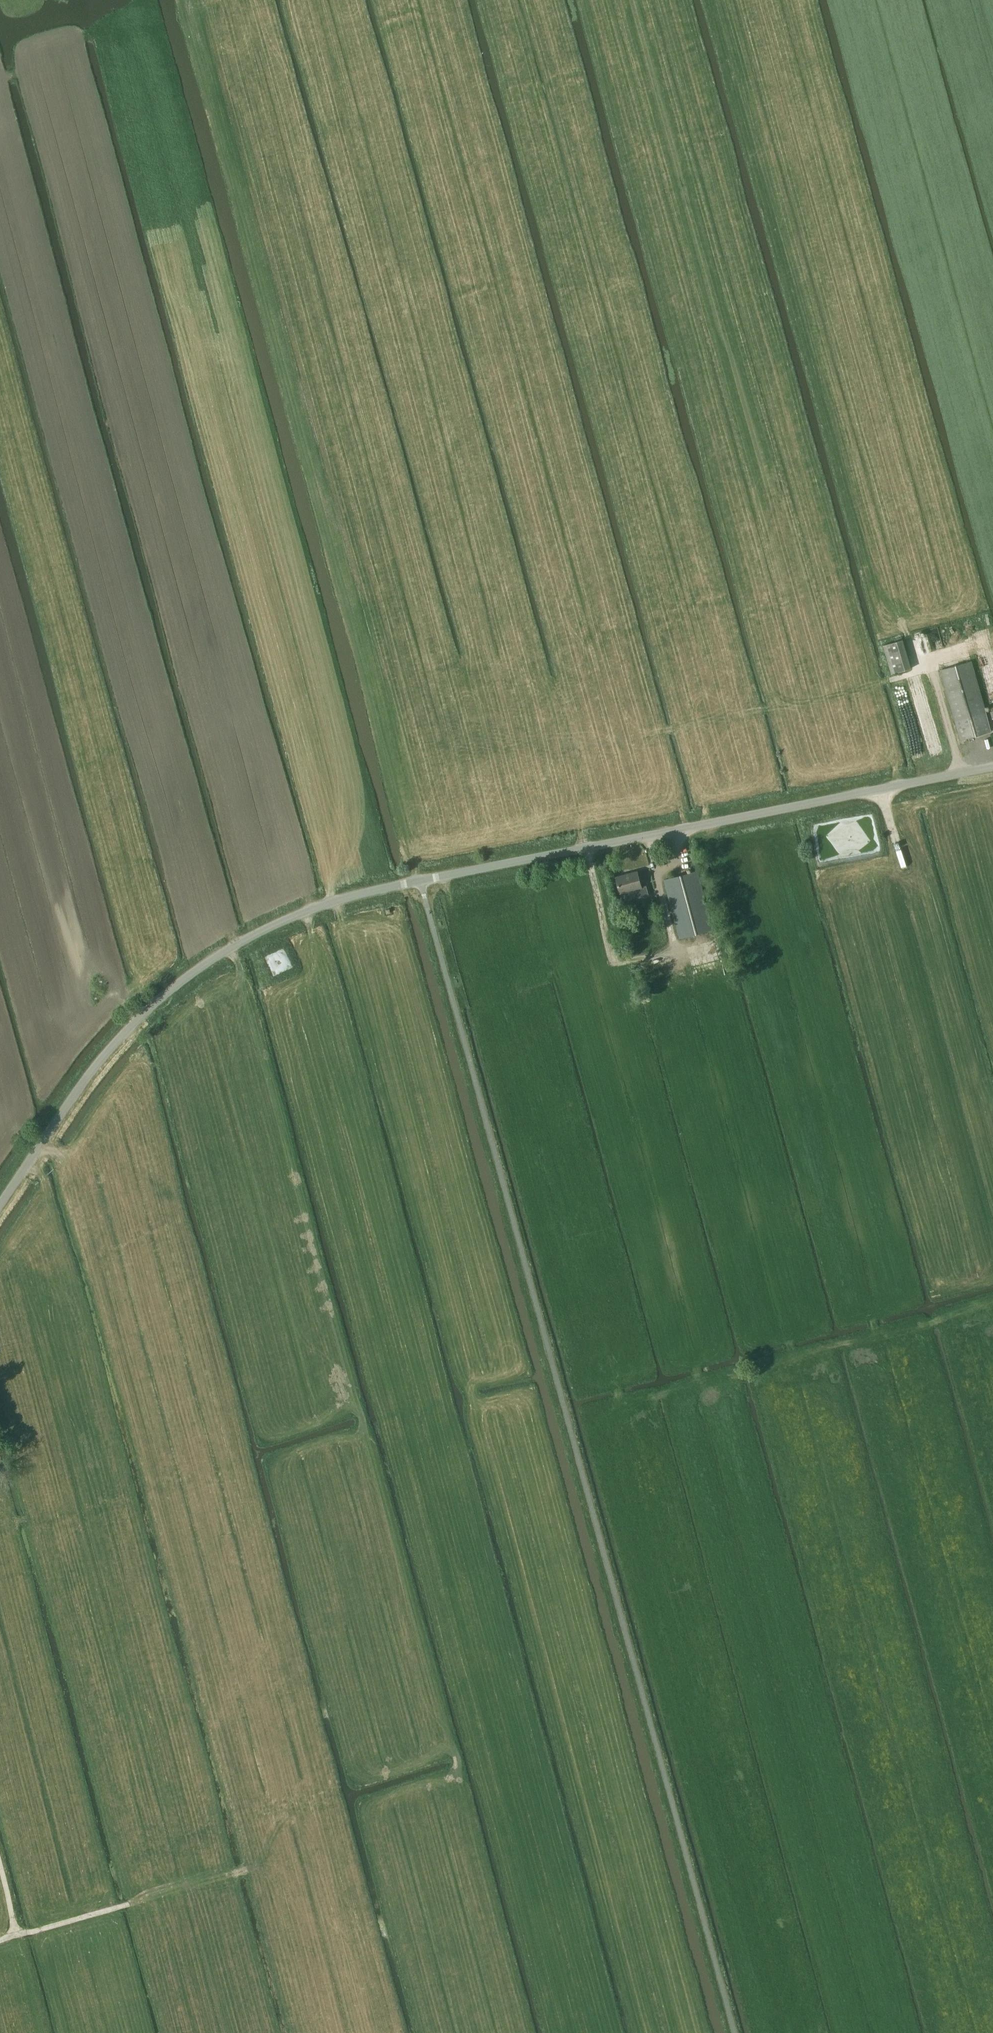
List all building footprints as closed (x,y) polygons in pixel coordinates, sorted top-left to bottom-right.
[(991,732),(986,712),(971,661),(940,670),(960,741),(991,732)] [(639,897),(648,895),(646,885),(641,887),(637,871),(615,877),(620,893),(636,889),(639,897)] [(679,938),(713,929),(697,871),(664,880),(679,938)]
